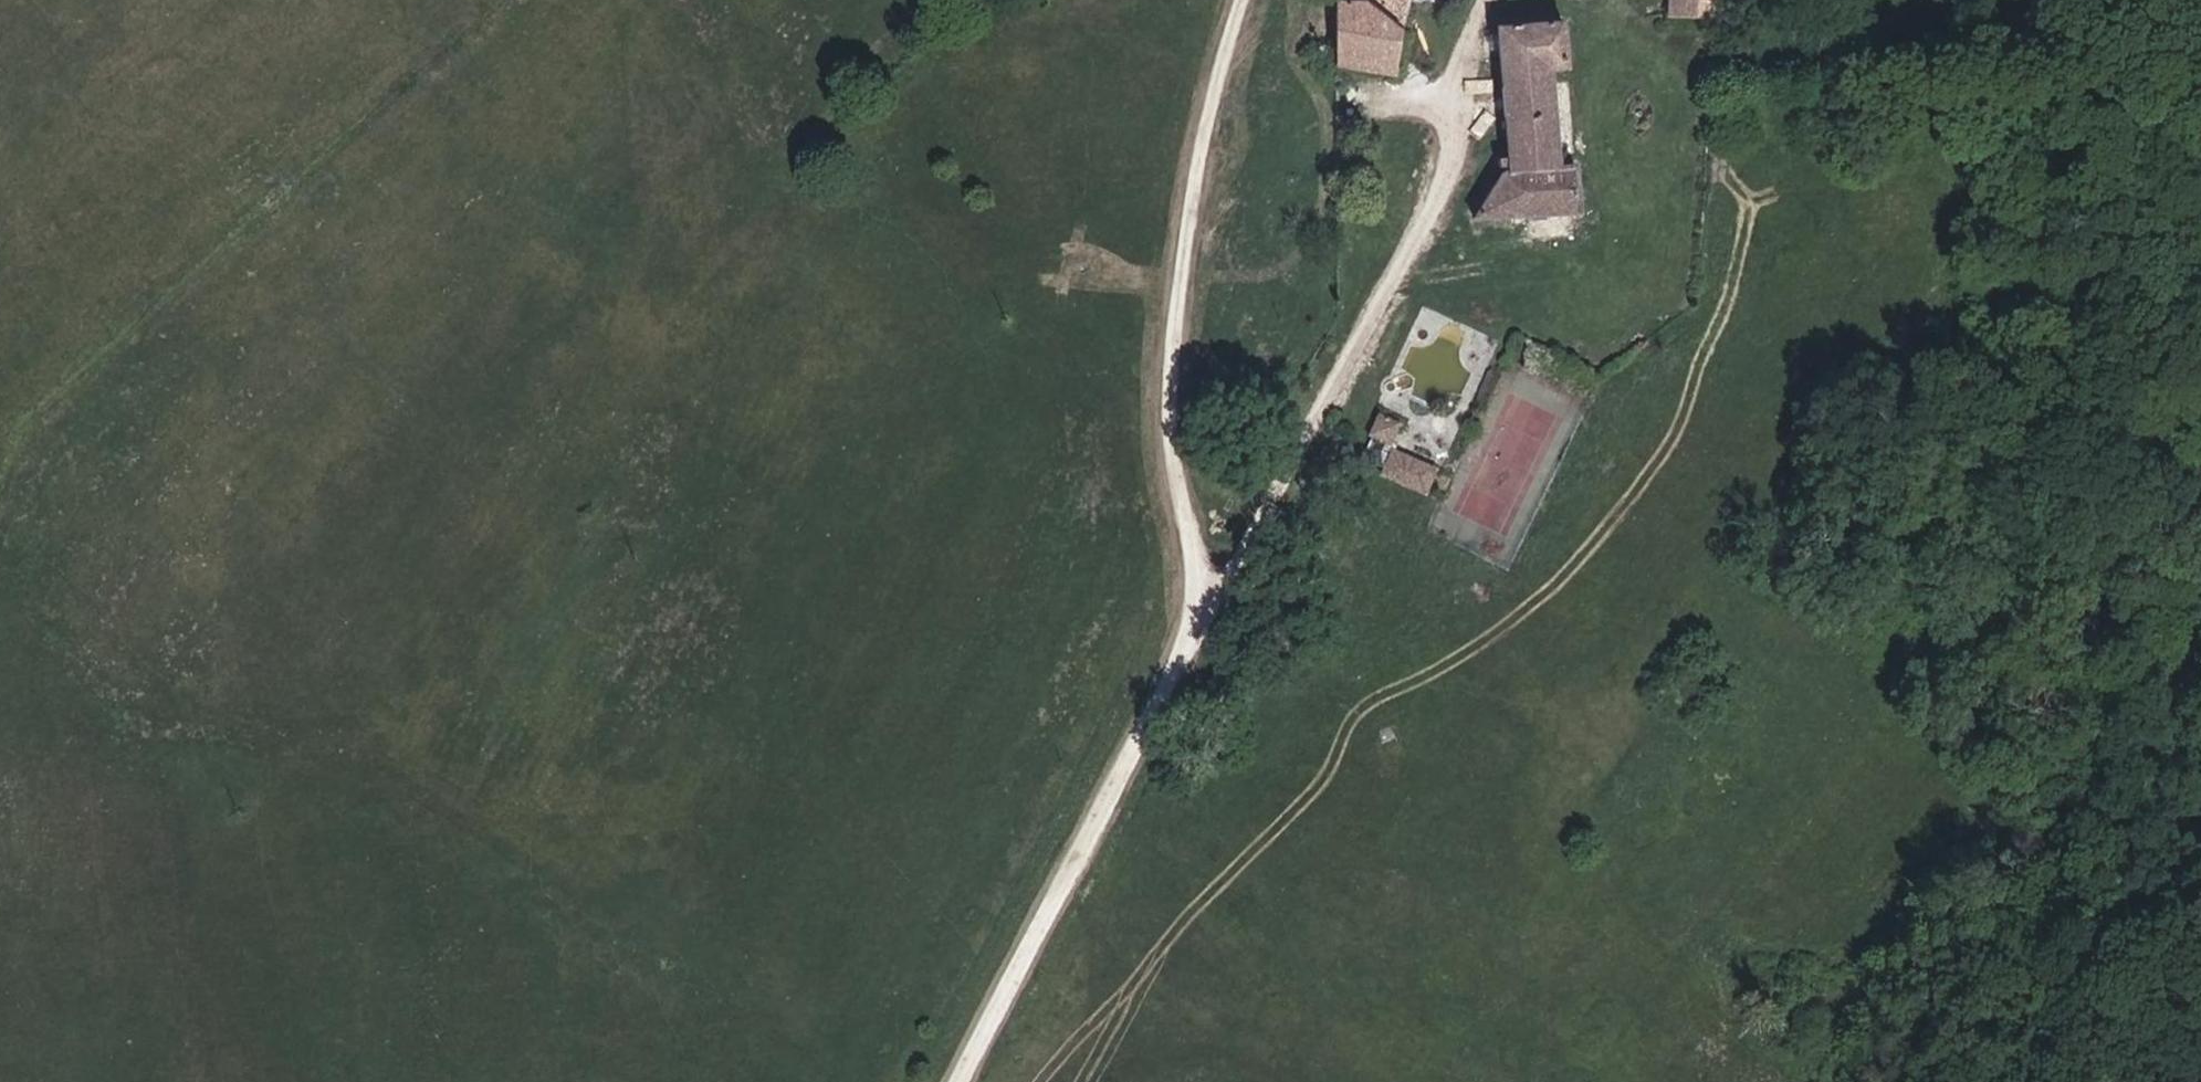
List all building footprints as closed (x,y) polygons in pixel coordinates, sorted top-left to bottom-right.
[(1354,4),(1335,3),(1335,67),(1392,76),(1401,30),(1409,3),(1426,0),(1354,0),(1354,4)] [(1716,0),(1669,0),(1668,16),(1715,19),(1716,0)] [(1558,169),(1550,71),(1567,69),(1563,24),(1497,29),(1509,170),(1474,220),(1529,217),(1530,234),(1534,237),(1567,235),(1571,231),(1570,215),(1578,214),(1574,167),(1558,169)] [(1424,493),(1434,470),(1388,450),(1399,423),(1378,414),(1368,436),(1373,438),(1364,459),(1385,468),(1382,474),(1424,493)]
